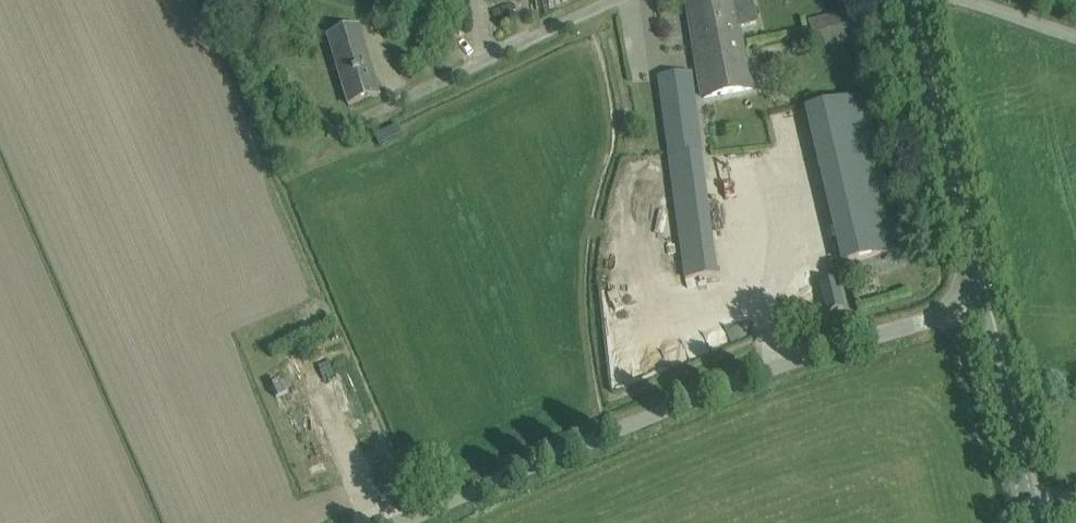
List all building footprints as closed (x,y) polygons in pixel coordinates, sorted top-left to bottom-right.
[(744,58),(731,0),(700,0),(687,3),(697,66),(744,58)] [(808,21),(814,46),(857,35),(850,11),(808,21)] [(349,106),(378,97),(358,29),(329,37),(349,106)] [(751,89),(744,58),(697,66),(702,100),(751,89)] [(691,72),(658,76),(685,279),(718,274),(694,103),(691,72)] [(900,250),(863,97),(808,110),(845,263),(900,250)] [(843,310),(836,281),(820,286),(827,314),(843,310)]
